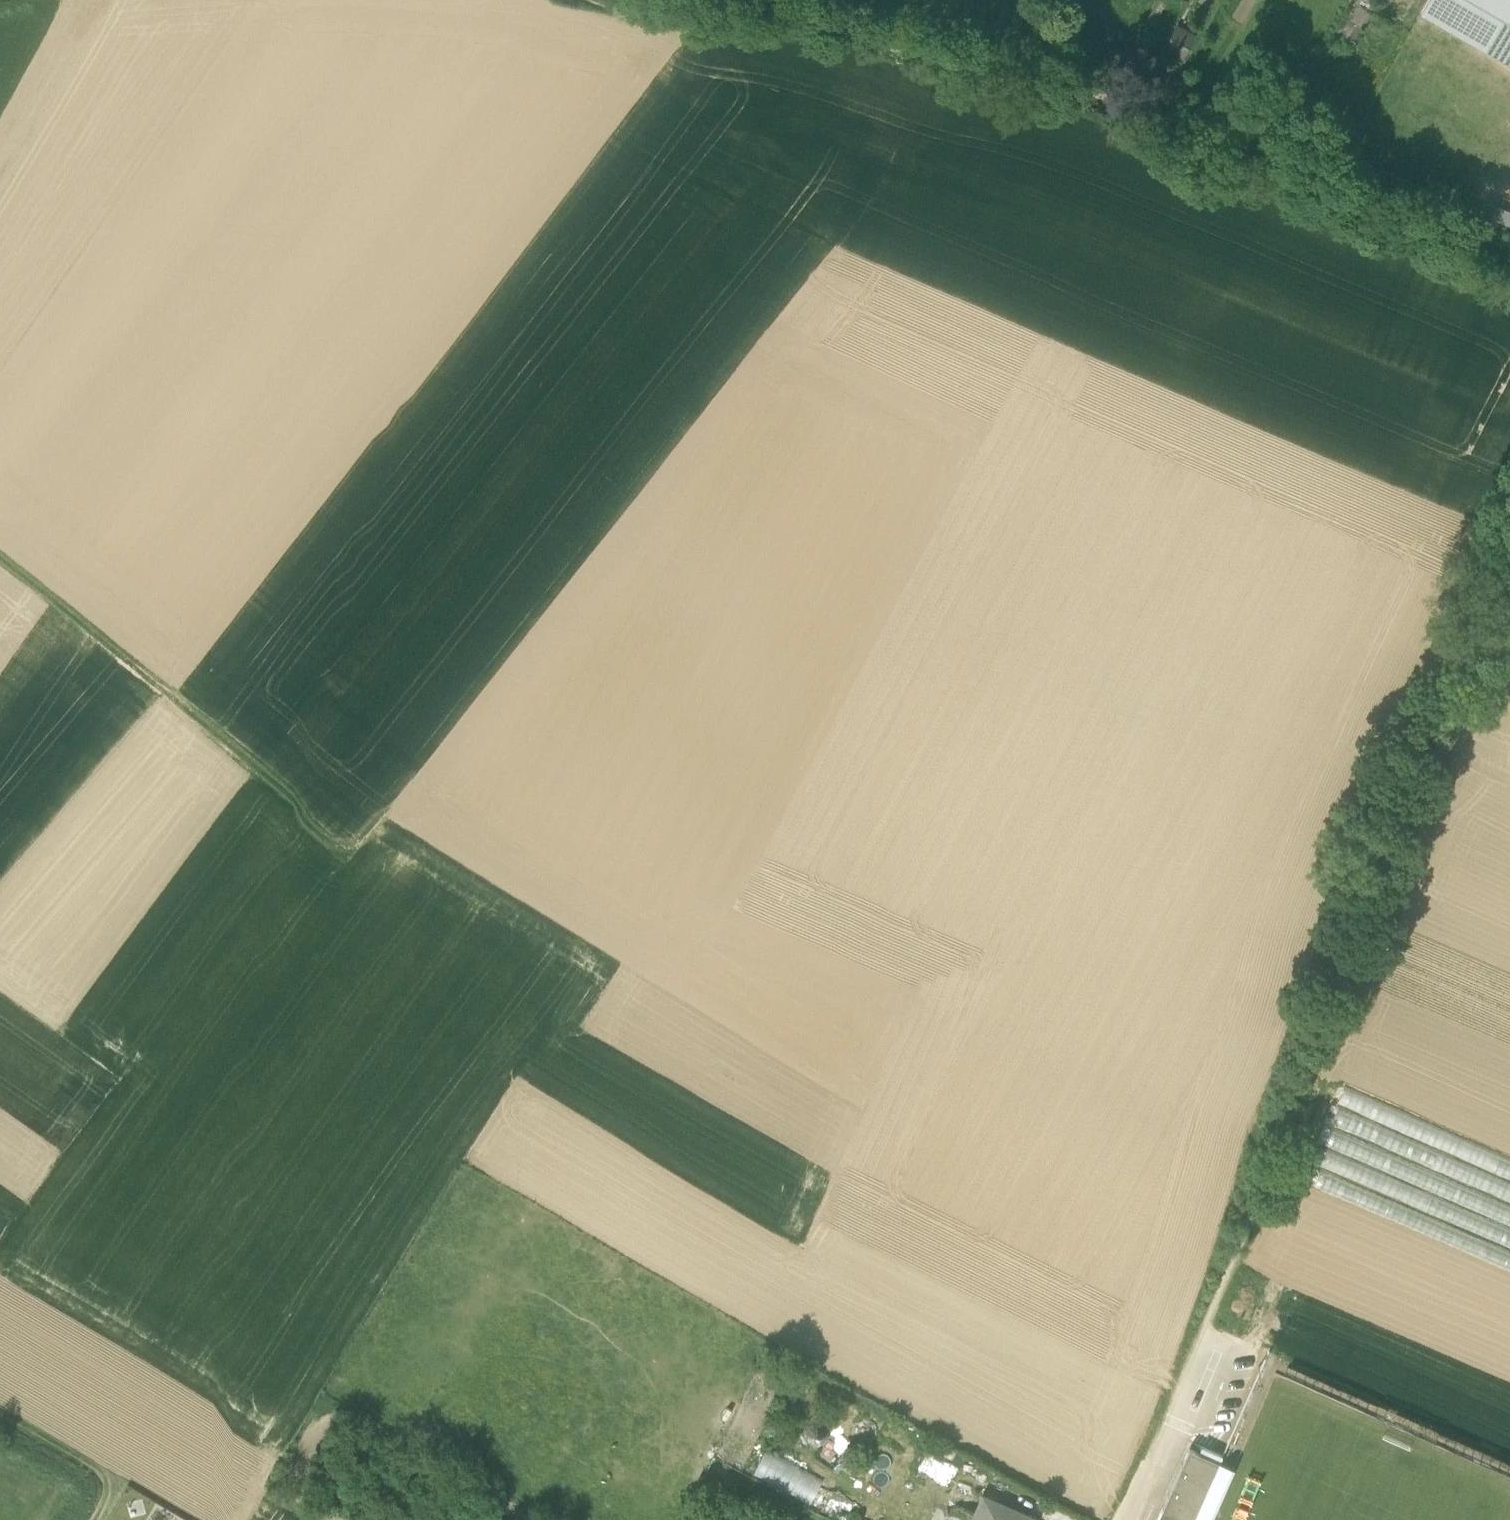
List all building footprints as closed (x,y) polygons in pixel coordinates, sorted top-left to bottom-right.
[(1329,27),(1345,36),(1347,32),(1353,35),(1373,0),(1343,0),(1329,27)] [(1509,60),(1509,0),(1422,0),(1419,6),(1509,60)] [(1166,38),(1185,46),(1195,22),(1176,14),(1166,38)] [(766,1434),(755,1460),(815,1484),(825,1458),(766,1434)] [(1233,1453),(1218,1447),(1221,1441),(1209,1436),(1206,1442),(1188,1434),(1150,1519),(1204,1519),(1233,1453)] [(1034,1504),(980,1480),(967,1511),(968,1512),(964,1519),(1027,1519),(1034,1504)]
